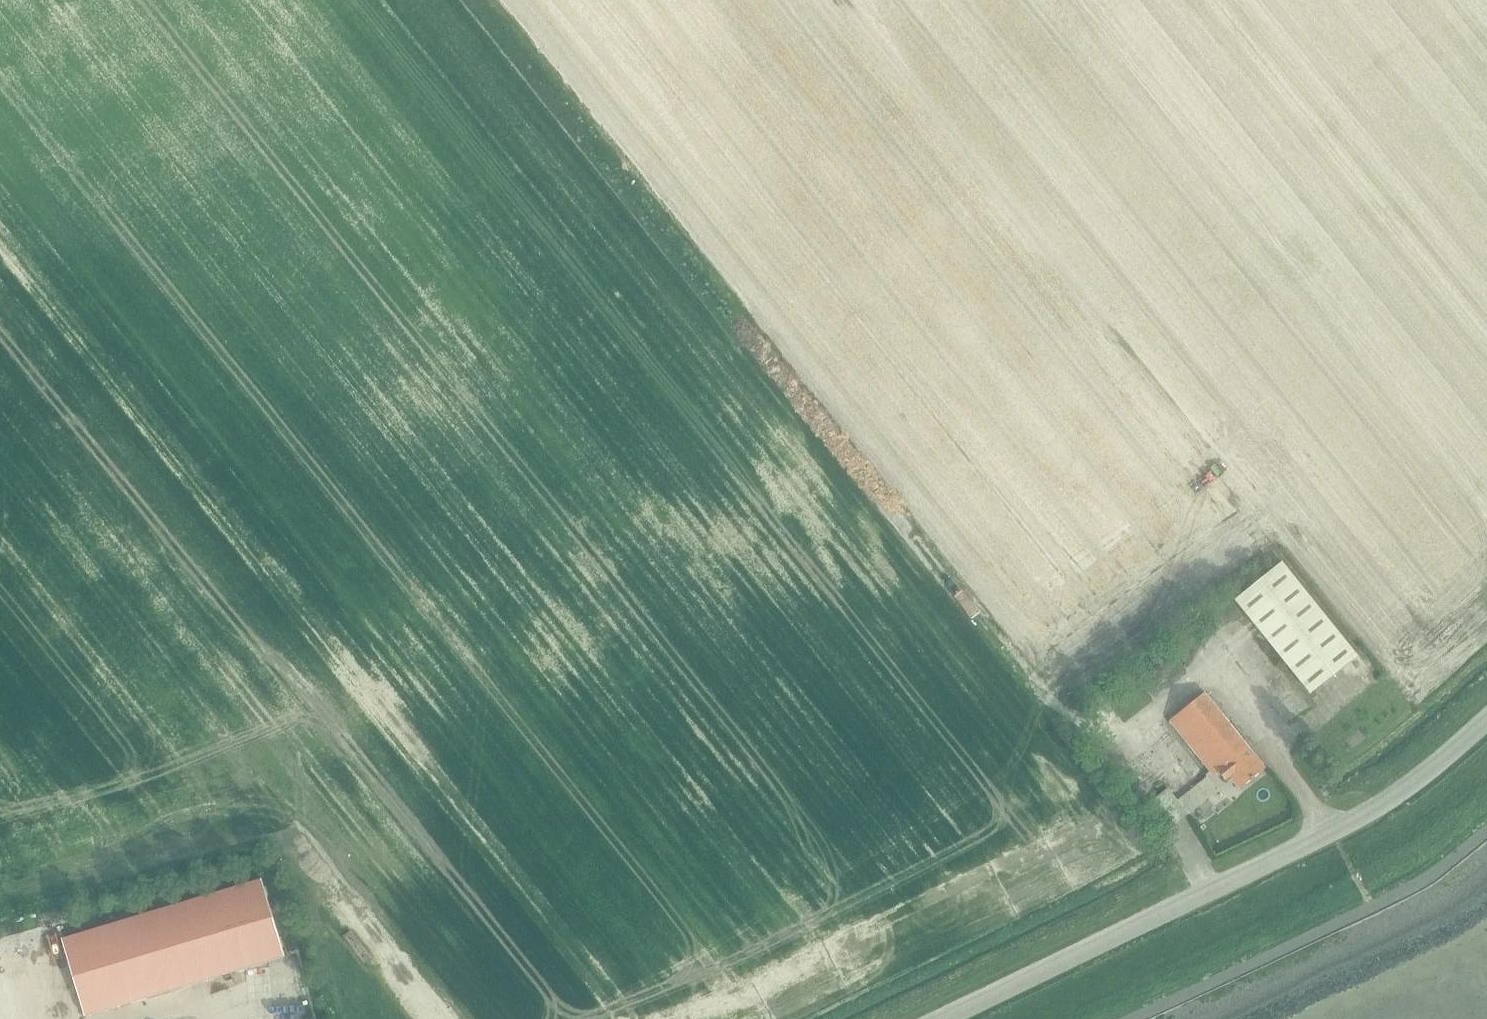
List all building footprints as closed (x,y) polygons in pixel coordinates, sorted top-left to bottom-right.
[(1235,599),(1310,693),(1357,656),(1282,562),(1235,599)] [(1229,776),(1240,789),(1265,769),(1204,693),(1169,720),(1214,775),(1219,772),(1225,779),(1229,776)] [(1140,806),(1162,834),(1218,790),(1205,773),(1175,797),(1166,785),(1140,806)] [(108,925),(131,1002),(285,956),(262,879),(108,925)] [(49,922),(52,942),(67,939),(64,920),(49,922)]
